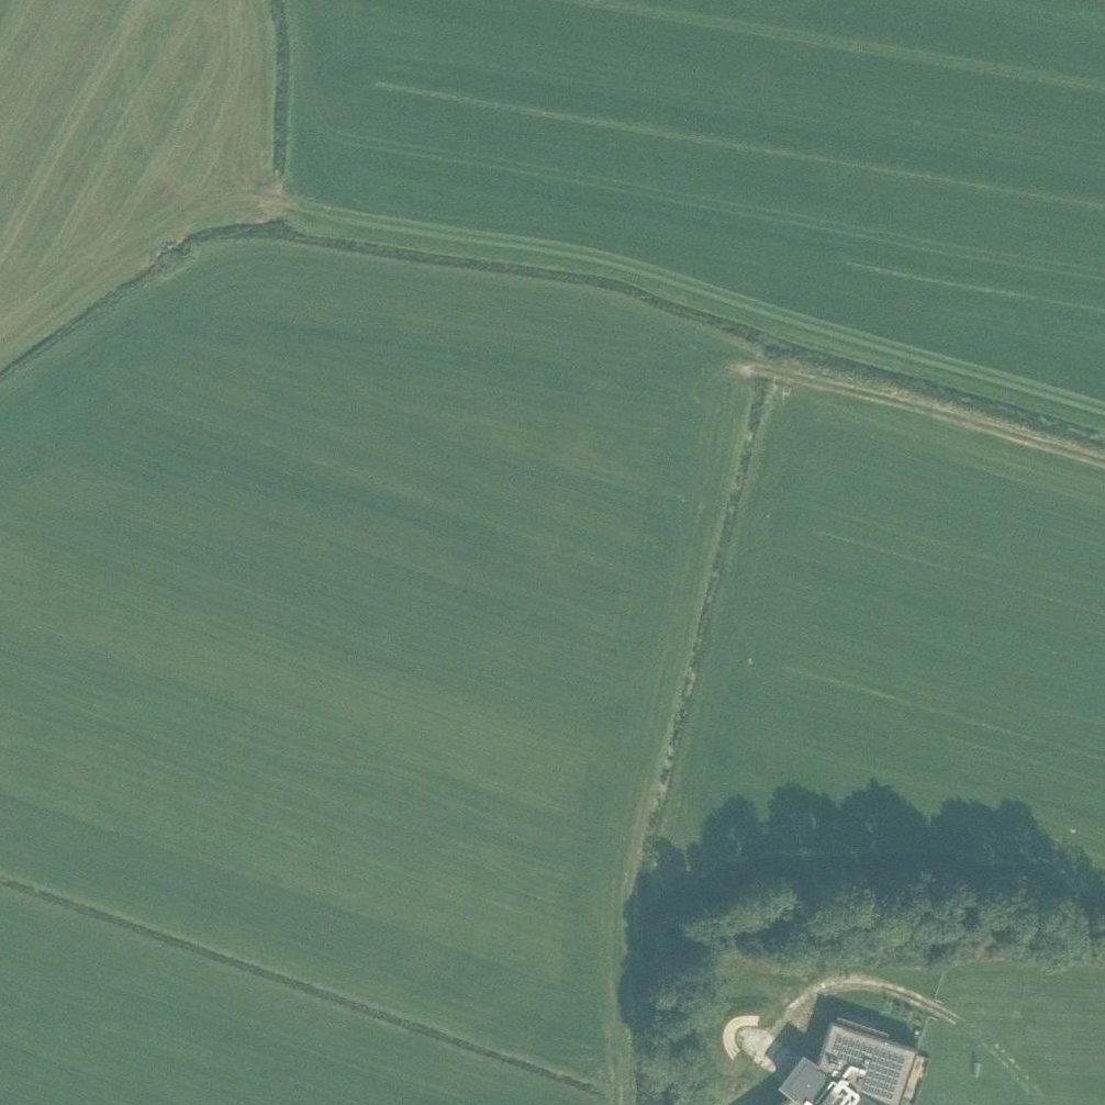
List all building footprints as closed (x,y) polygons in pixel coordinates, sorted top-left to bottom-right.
[(832,1021),(817,1067),(806,1059),(785,1087),(795,1096),(783,1104),(902,1104),(920,1050),(832,1021)]
